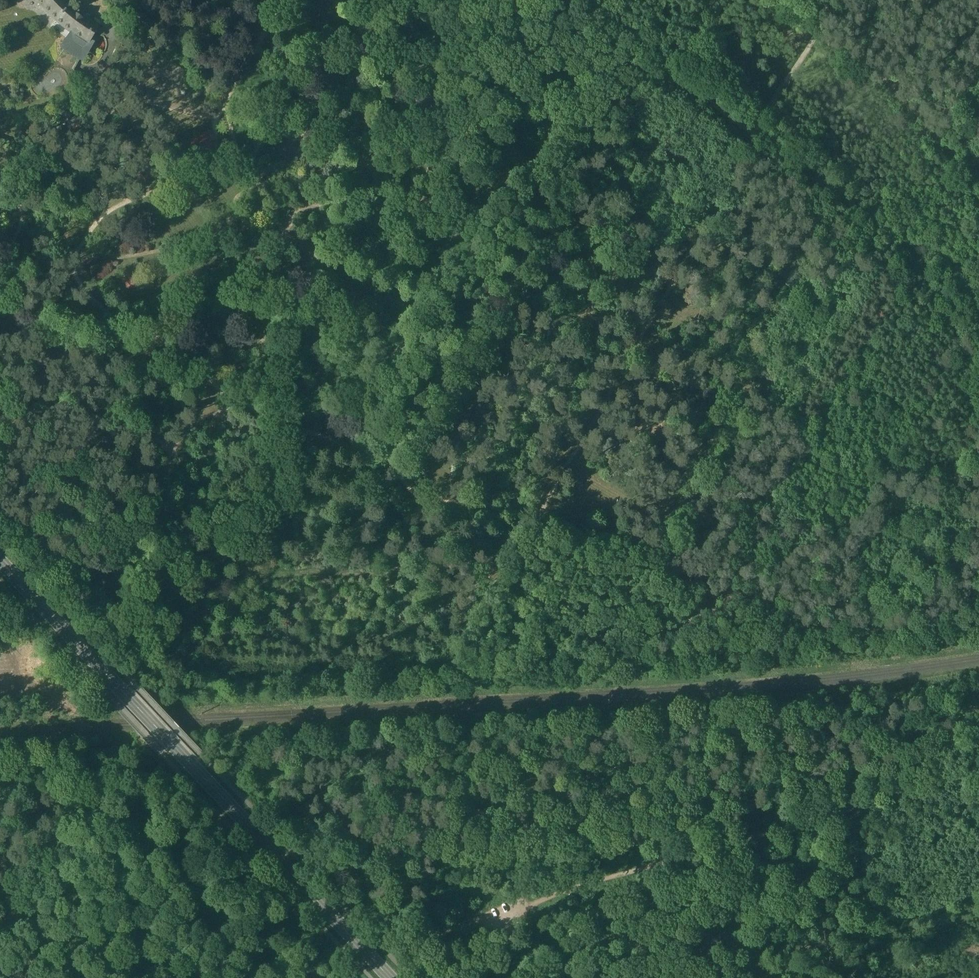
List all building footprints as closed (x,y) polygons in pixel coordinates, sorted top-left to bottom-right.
[(84,17),(84,16),(78,11),(76,14),(68,7),(61,1),(61,0),(46,0),(40,5),(47,13),(56,21),(57,20),(68,29),(75,34),(80,38),(79,38),(87,43),(88,44),(99,26),(91,22),(84,17)] [(75,34),(67,46),(81,55),(87,43),(79,38),(80,38),(75,34)] [(79,60),(71,56),(63,50),(56,60),(63,65),(73,71),(79,60)]
